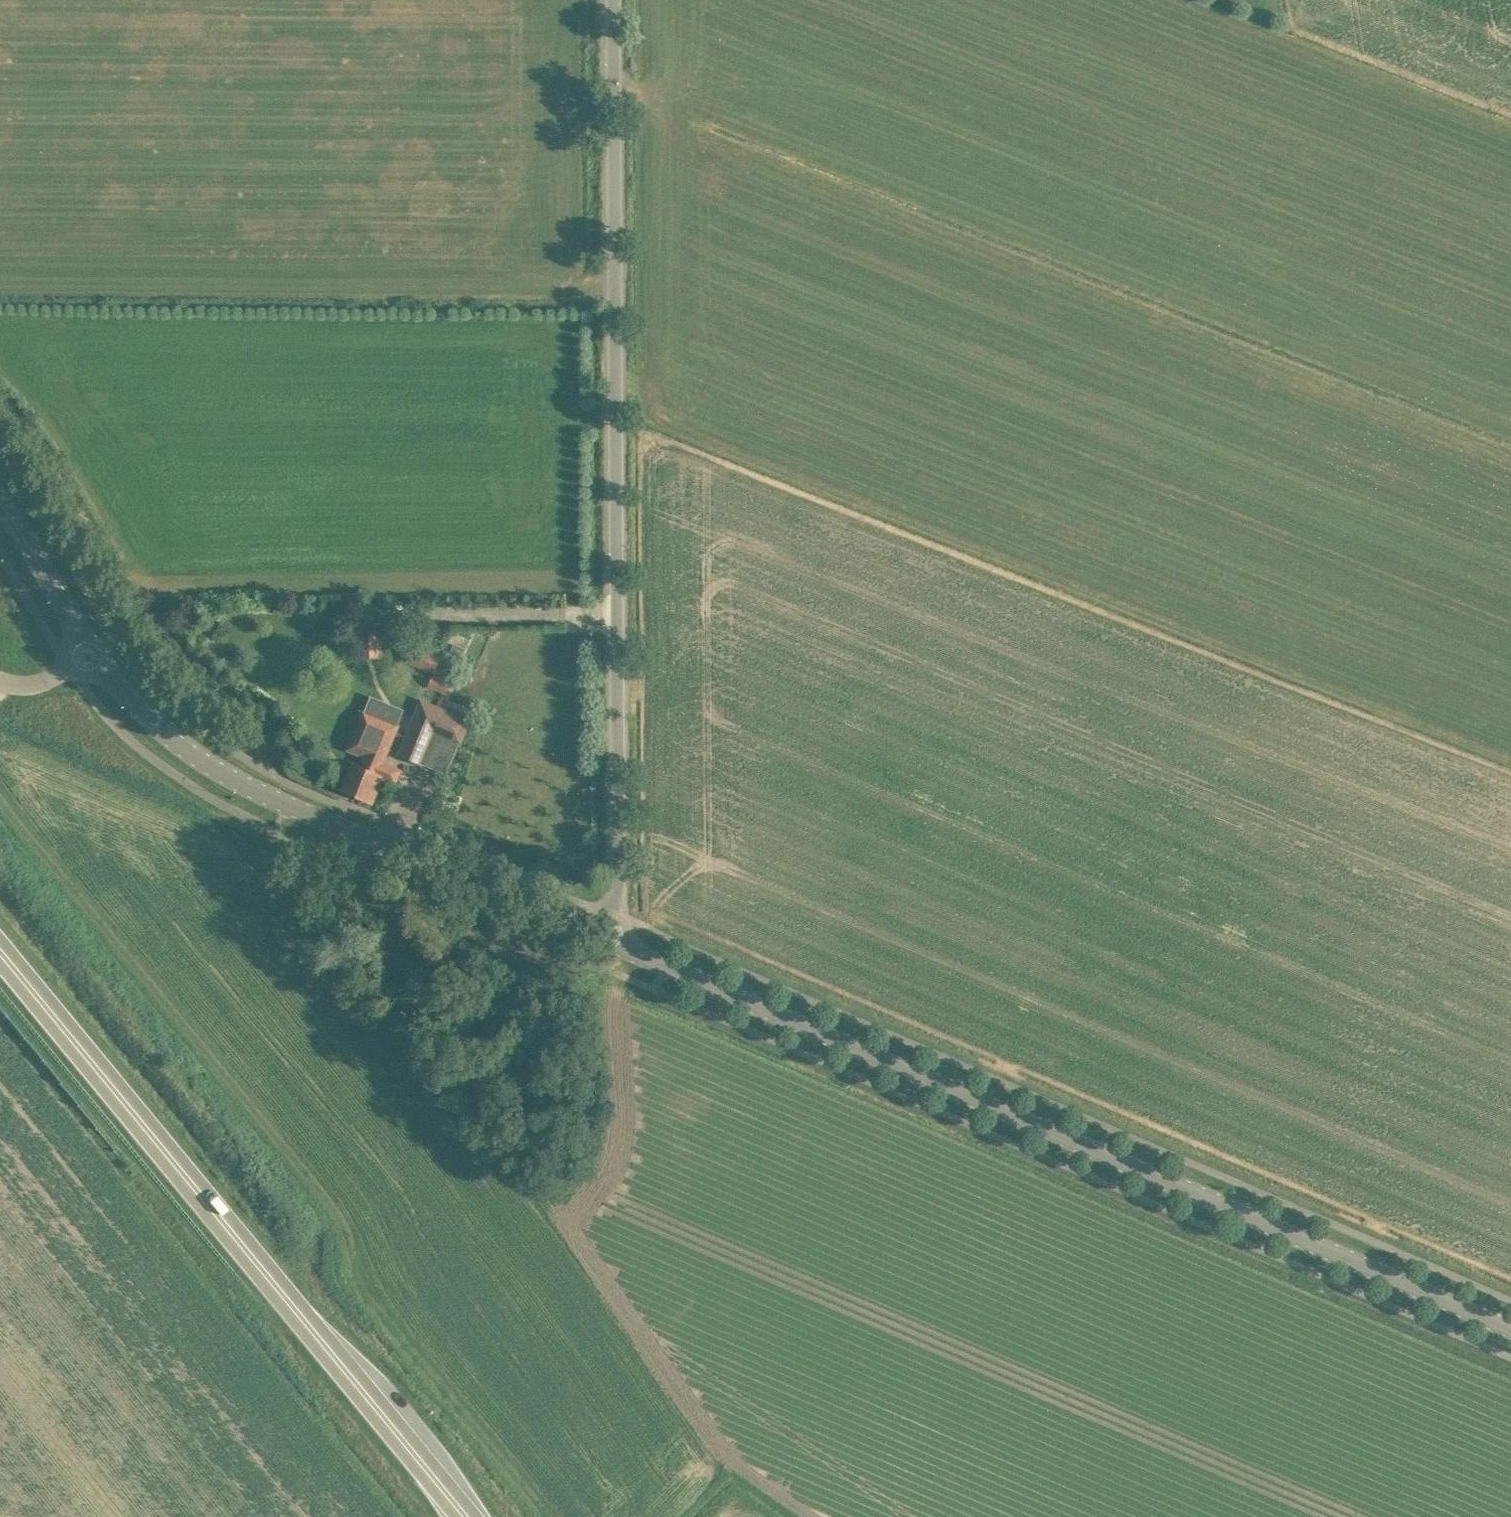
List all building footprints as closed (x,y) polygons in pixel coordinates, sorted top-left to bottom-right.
[(379,630),(360,631),(361,659),(380,658),(379,630)] [(406,662),(434,673),(441,657),(413,645),(406,662)] [(464,670),(461,677),(471,681),(474,675),(464,670)] [(433,674),(428,686),(446,694),(451,682),(433,674)] [(420,703),(407,737),(400,756),(422,765),(423,763),(445,772),(458,743),(460,743),(468,721),(420,703)] [(350,772),(342,791),(372,803),(383,777),(395,783),(400,771),(382,763),(383,761),(390,745),(397,727),(365,714),(363,713),(349,751),(357,754),(367,758),(363,767),(354,763),(350,772)]
